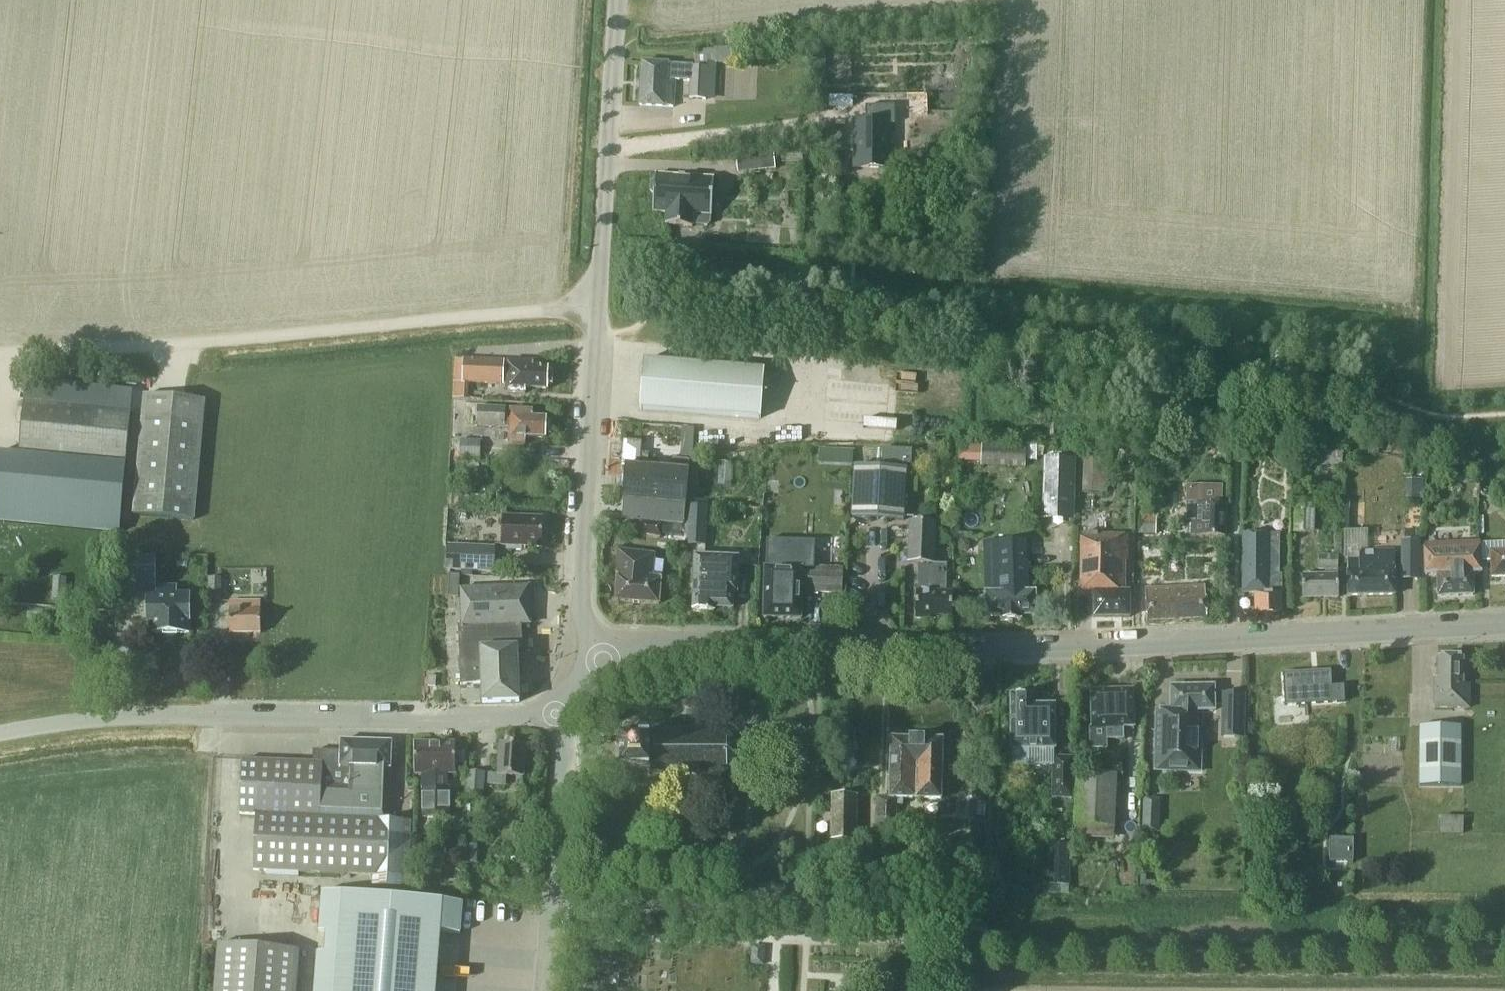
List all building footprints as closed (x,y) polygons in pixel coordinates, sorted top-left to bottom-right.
[(665,64),(642,62),(639,106),(673,107),(674,88),(675,80),(690,81),(690,86),(689,99),(706,100),(708,64),(732,63),(731,48),(694,50),(695,67),(692,67),(692,66),(676,65),(676,64),(665,64)] [(856,124),(856,169),(888,169),(889,126),(895,126),(895,108),(866,108),(866,124),(856,124)] [(775,169),(773,148),(735,153),(737,173),(775,169)] [(711,215),(713,191),(714,178),(654,175),(654,179),(650,182),(650,191),(653,195),(652,212),(666,213),(665,225),(692,227),(692,225),(707,226),(710,223),(710,215),(711,215)] [(552,385),(553,372),(549,372),(549,368),(533,367),(533,362),(463,359),(454,359),(452,398),(468,399),(469,382),(506,384),(506,392),(526,393),(526,388),(548,389),(548,385),(552,385)] [(639,409),(760,419),(764,370),(643,360),(639,409)] [(193,520),(204,400),(145,395),(134,515),(193,520)] [(126,460),(129,429),(131,411),(24,401),(19,450),(126,460)] [(475,426),(509,427),(509,431),(509,434),(509,444),(525,445),(526,437),(546,438),(546,435),(550,435),(551,421),(546,421),(546,418),(533,418),(533,410),(510,409),(510,418),(510,422),(505,421),(505,408),(476,407),(475,426)] [(684,428),(684,457),(696,457),(696,428),(684,428)] [(460,441),(459,458),(465,458),(480,459),(480,440),(460,440),(460,441)] [(1312,465),(1342,468),(1344,445),(1315,442),(1312,465)] [(980,446),(980,467),(1025,467),(1025,446),(980,446)] [(911,450),(882,448),(881,463),(910,465),(911,450)] [(1083,451),(1082,492),(1106,493),(1107,451),(1083,451)] [(120,532),(126,464),(0,452),(0,521),(120,532)] [(687,471),(688,460),(673,459),(672,470),(638,467),(639,453),(627,452),(626,466),(623,500),(624,500),(622,519),(683,524),(684,505),(685,505),(688,471),(687,471)] [(1052,454),(1051,515),(1073,515),(1074,455),(1052,454)] [(902,520),(905,470),(855,467),(852,517),(902,520)] [(1423,498),(1423,481),(1411,481),(1411,498),(1423,498)] [(1293,533),(1314,533),(1315,500),(1294,499),(1293,533)] [(1226,504),(1193,503),(1185,503),(1185,520),(1188,523),(1188,535),(1225,536),(1226,504)] [(688,506),(686,545),(704,546),(705,532),(709,533),(710,507),(688,506)] [(1138,535),(1155,535),(1156,517),(1153,517),(1153,512),(1139,512),(1138,535)] [(541,547),(543,517),(502,516),(501,546),(507,546),(506,550),(521,551),(521,547),(541,547)] [(660,536),(662,524),(641,521),(640,534),(660,536)] [(952,617),(953,593),(953,564),(934,564),(935,522),(909,521),(907,563),(918,563),(918,592),(916,592),(915,616),(952,617)] [(1255,614),(1282,613),(1281,575),(1279,575),(1279,534),(1243,534),(1242,593),(1254,593),(1255,614)] [(1081,591),(1094,592),(1093,617),(1129,617),(1129,592),(1124,592),(1124,571),(1128,571),(1128,535),(1081,535),(1081,591)] [(1401,540),(1401,580),(1419,580),(1419,540),(1401,540)] [(764,567),(763,618),(801,619),(801,597),(801,594),(801,592),(841,593),(842,568),(833,568),(829,568),(818,567),(815,567),(812,567),(813,544),(765,543),(764,567)] [(1472,573),(1480,573),(1479,543),(1424,545),(1425,575),(1437,575),(1438,597),(1473,595),(1472,573)] [(493,573),(495,547),(447,545),(445,570),(493,573)] [(1020,617),(1035,616),(1035,592),(1028,592),(1027,547),(998,548),(999,592),(985,593),(985,617),(1000,617),(1000,621),(1020,621),(1020,617)] [(658,604),(661,578),(652,577),(654,554),(618,550),(616,573),(617,573),(615,601),(658,604)] [(1395,595),(1395,571),(1395,550),(1359,551),(1359,560),(1347,560),(1348,596),(1395,595)] [(1490,551),(1491,577),(1504,576),(1504,551),(1490,551)] [(1338,569),(1337,556),(1318,556),(1318,570),(1325,570),(1325,576),(1302,576),(1302,598),(1338,598),(1338,575),(1332,576),(1332,569),(1338,569)] [(124,579),(156,579),(157,557),(124,557),(124,579)] [(736,593),(738,558),(695,557),(693,612),(713,613),(713,609),(732,609),(732,593),(736,593)] [(458,597),(460,575),(449,574),(448,597),(458,597)] [(67,578),(53,577),(52,598),(65,599),(67,578)] [(221,601),(221,578),(208,578),(208,602),(221,601)] [(151,633),(189,633),(189,596),(177,596),(176,586),(156,586),(156,596),(147,596),(147,622),(151,622),(151,633)] [(522,648),(522,625),(530,625),(528,586),(460,588),(461,608),(462,625),(458,625),(459,656),(460,685),(481,684),(482,703),(519,702),(517,648),(522,648)] [(1147,621),(1207,618),(1205,586),(1145,589),(1147,621)] [(229,633),(260,633),(260,601),(229,601),(229,633)] [(1469,708),(1469,684),(1462,684),(1463,657),(1438,657),(1438,678),(1434,678),(1434,708),(1469,708)] [(1330,671),(1282,674),(1284,706),(1344,702),(1343,686),(1331,687),(1330,671)] [(1213,710),(1213,687),(1171,687),(1171,705),(1156,705),(1155,769),(1199,771),(1200,710),(1213,710)] [(1091,691),(1092,728),(1092,744),(1106,744),(1106,739),(1123,738),(1123,727),(1134,727),(1133,689),(1091,691)] [(1243,738),(1244,693),(1222,693),(1221,737),(1243,738)] [(1031,750),(1055,750),(1054,706),(1031,706),(1031,696),(1011,696),(1011,766),(1031,766),(1031,750)] [(1460,786),(1460,726),(1420,725),(1419,786),(1460,786)] [(742,764),(742,746),(728,735),(647,735),(647,737),(640,737),(640,741),(624,741),(624,735),(615,735),(615,745),(620,745),(621,755),(621,765),(615,765),(615,776),(624,776),(624,770),(647,770),(647,775),(728,775),(742,764)] [(941,800),(942,740),(891,739),(889,798),(876,797),(875,829),(895,830),(896,805),(902,805),(902,799),(941,800)] [(409,821),(388,820),(391,742),(341,741),(340,752),(313,751),(312,763),(241,761),(239,814),(255,815),(253,870),(266,871),(266,876),(298,877),(298,872),(372,875),(371,886),(406,887),(409,821)] [(426,814),(435,814),(435,790),(434,742),(414,742),(414,774),(422,774),(422,790),(426,790),(426,814)] [(465,752),(455,752),(455,742),(434,742),(435,790),(435,814),(445,814),(444,774),(455,774),(455,764),(465,764),(465,752)] [(523,777),(525,744),(500,743),(498,775),(488,774),(487,784),(505,786),(506,776),(523,777)] [(1074,757),(1052,757),(1051,799),(1073,799),(1074,757)] [(483,798),(484,773),(467,772),(466,797),(483,798)] [(1077,773),(1075,826),(1074,839),(1114,840),(1116,775),(1077,773)] [(855,842),(856,797),(832,796),(830,841),(855,842)] [(1355,796),(1333,796),(1333,818),(1355,818),(1355,796)] [(1159,833),(1160,801),(1143,800),(1142,832),(1159,833)] [(1463,817),(1440,816),(1440,834),(1463,835),(1463,817)] [(1070,884),(1070,843),(1055,843),(1055,884),(1070,884)] [(326,941),(325,953),(317,953),(314,990),(435,990),(440,932),(460,934),(462,903),(322,892),(319,932),(327,933),(326,941)] [(300,951),(217,944),(213,990),(296,990),(300,951)] [(752,947),(751,965),(763,966),(764,947),(752,947)]
